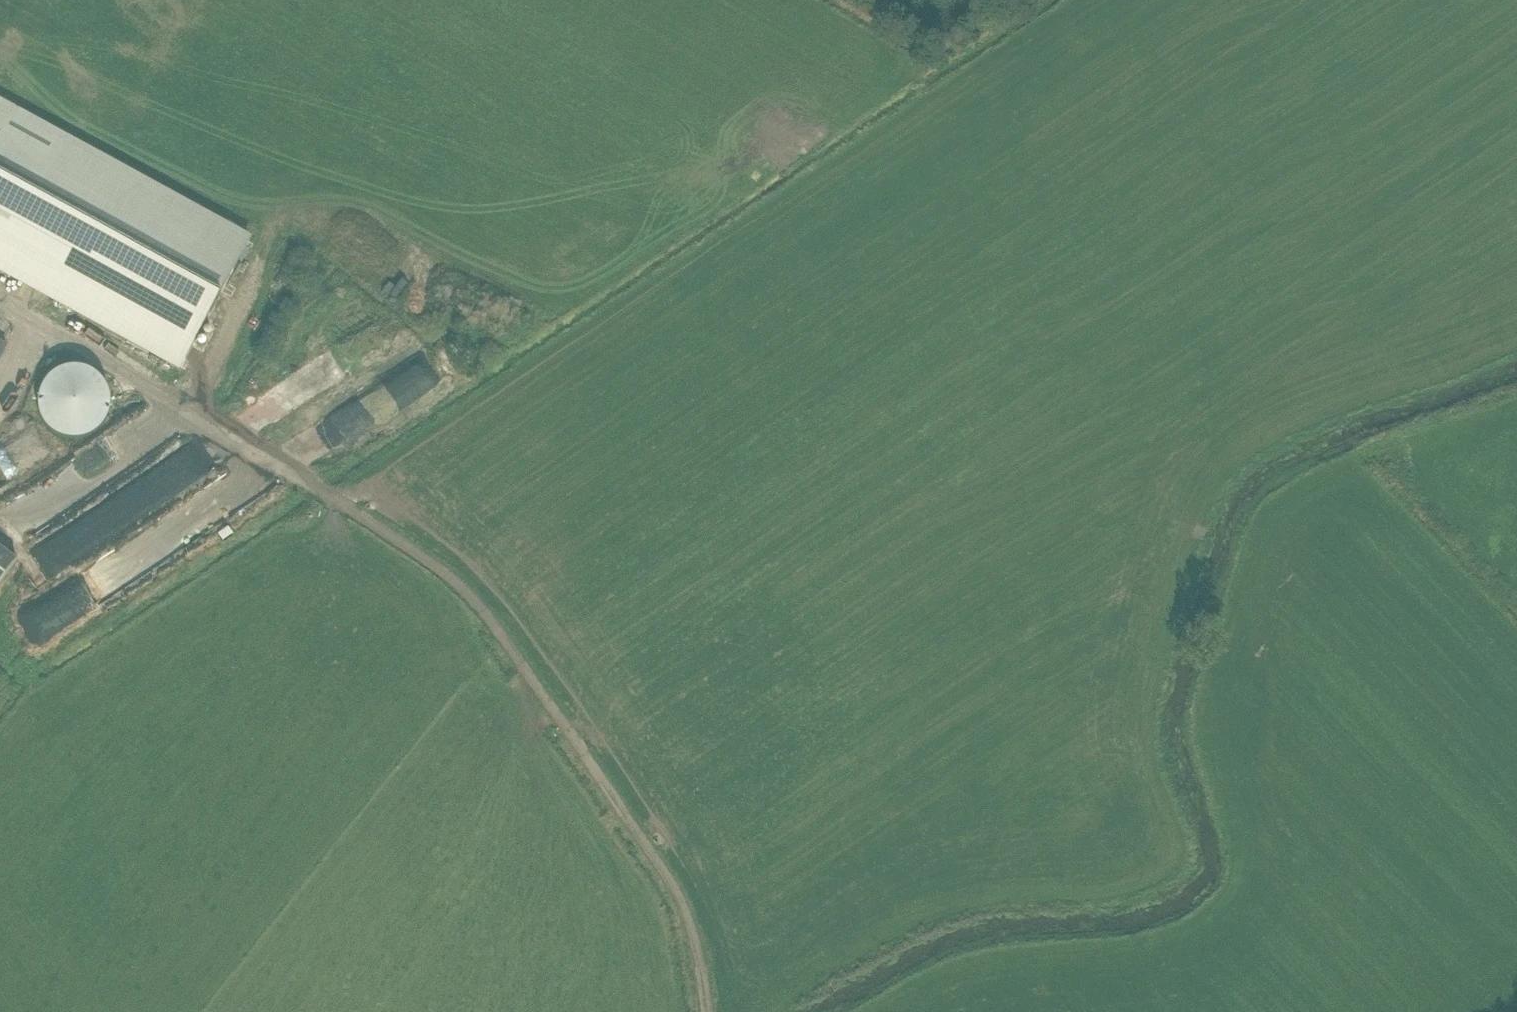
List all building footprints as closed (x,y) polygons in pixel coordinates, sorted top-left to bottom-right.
[(249,241),(0,105),(0,268),(180,367),(249,241)] [(37,400),(37,407),(38,413),(40,419),(43,424),(47,429),(52,433),(57,436),(63,439),(73,440),(82,439),(88,436),(94,433),(98,429),(102,424),(106,419),(108,413),(109,404),(108,397),(107,391),(102,383),(98,378),(94,374),(88,371),(85,369),(79,368),(70,367),(63,368),(57,371),(49,376),(45,380),(41,385),(38,394),(37,400)] [(16,561),(0,549),(0,583),(16,561)]
